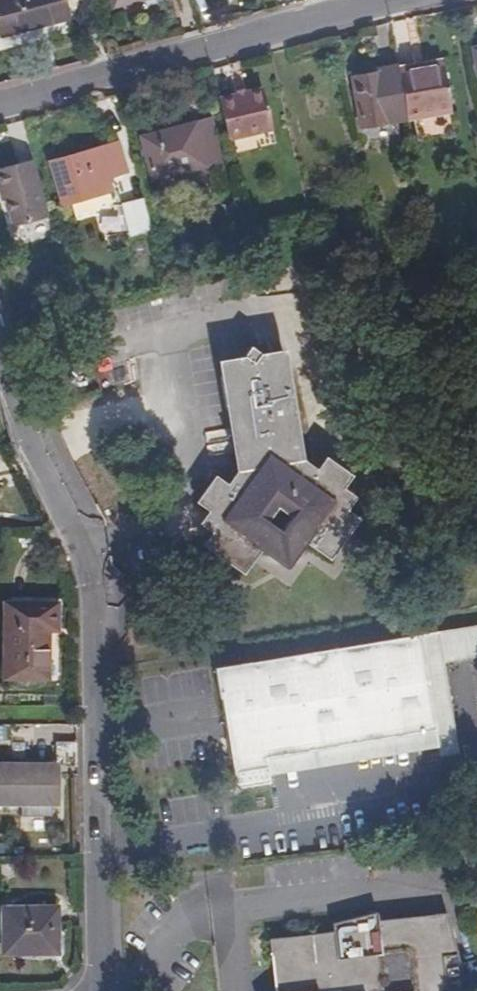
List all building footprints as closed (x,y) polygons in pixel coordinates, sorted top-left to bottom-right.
[(67,20),(61,0),(0,0),(0,33),(2,39),(67,20)] [(441,64),(440,58),(414,63),(415,69),(441,64)] [(395,66),(404,120),(450,112),(441,64),(415,69),(414,63),(395,66)] [(395,66),(394,65),(371,69),(373,75),(349,79),(358,128),(404,120),(395,66)] [(263,90),(219,100),(228,140),(272,130),(263,90)] [(208,174),(222,170),(210,122),(140,139),(150,180),(203,167),(205,174),(208,174)] [(124,178),(117,146),(53,160),(58,185),(68,182),(73,205),(108,197),(104,182),(124,178)] [(35,157),(0,165),(0,184),(0,186),(6,185),(8,198),(14,223),(51,215),(35,157)] [(226,186),(222,170),(208,174),(212,189),(226,186)] [(6,185),(0,186),(3,199),(8,198),(6,185)] [(129,239),(152,234),(143,199),(120,204),(129,239)] [(207,537),(211,539),(208,543),(211,555),(237,572),(256,545),(279,560),(294,537),(322,555),(348,517),(335,508),(345,495),(330,486),(340,473),(318,460),(310,471),(308,470),(290,459),(278,403),(283,402),(276,370),(251,375),(248,359),(236,352),(227,364),(231,380),(207,385),(213,417),(218,416),(231,477),(218,494),(207,488),(199,502),(202,514),(207,517),(204,523),(207,537)] [(54,376),(71,372),(68,359),(50,363),(54,376)] [(51,381),(39,385),(44,401),(55,398),(51,381)] [(54,599),(8,598),(9,669),(46,669),(46,622),(53,622),(54,599)] [(457,751),(437,660),(476,652),(476,621),(212,674),(237,796),(271,789),(266,764),(431,730),(436,755),(457,751)] [(0,760),(0,797),(2,796),(22,796),(22,808),(28,807),(29,827),(45,826),(45,807),(51,807),(51,796),(57,795),(57,759),(0,760)] [(58,903),(6,905),(6,950),(21,949),(21,947),(59,945),(58,903)] [(439,915),(371,925),(369,917),(324,926),(325,934),(263,943),(269,990),(456,990),(439,915)]
